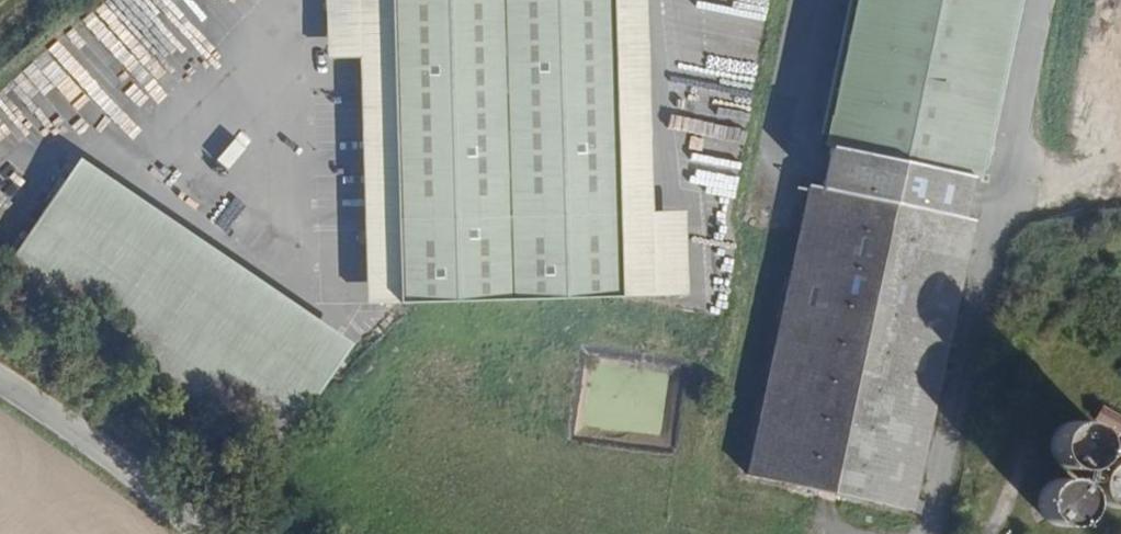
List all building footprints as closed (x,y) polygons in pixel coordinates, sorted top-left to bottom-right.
[(391,0),(328,0),(331,69),(365,68),(375,312),(403,310),(391,0)] [(614,0),(391,0),(403,310),(627,301),(614,0)] [(649,0),(614,0),(627,301),(693,299),(690,215),(658,216),(649,0)] [(825,145),(833,147),(825,188),(813,185),(753,476),(924,511),(992,181),(975,178),(1012,0),(855,0),(825,145)] [(361,352),(85,169),(70,192),(345,375),(361,352)] [(345,375),(70,192),(9,284),(284,467),(345,375)] [(1065,419),(1046,452),(1063,461),(1036,508),(1073,529),(1094,493),(1120,509),(1120,451),(1065,419)]
